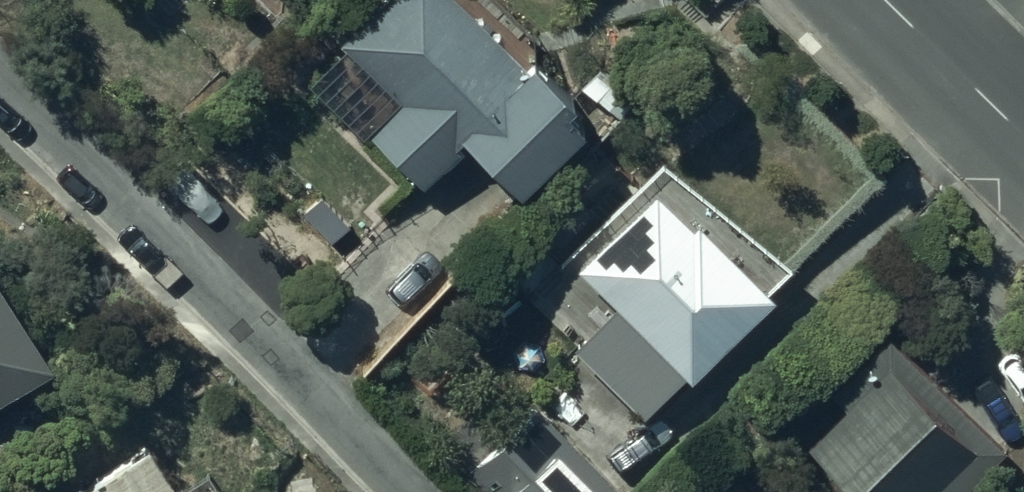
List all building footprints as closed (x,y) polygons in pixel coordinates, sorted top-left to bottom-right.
[(525,218),(596,146),(445,0),(402,0),(353,51),(412,108),(374,147),(430,201),(467,162),(525,218)] [(183,152),(157,178),(215,235),(241,210),(183,152)] [(690,388),(768,307),(656,202),(579,283),(690,388)] [(0,299),(0,417),(52,386),(0,299)] [(843,491),(959,491),(997,456),(886,341),(788,435),(843,491)] [(529,414),(462,480),(474,491),(607,491),(529,414)] [(140,462),(94,491),(160,491),(140,462)]
